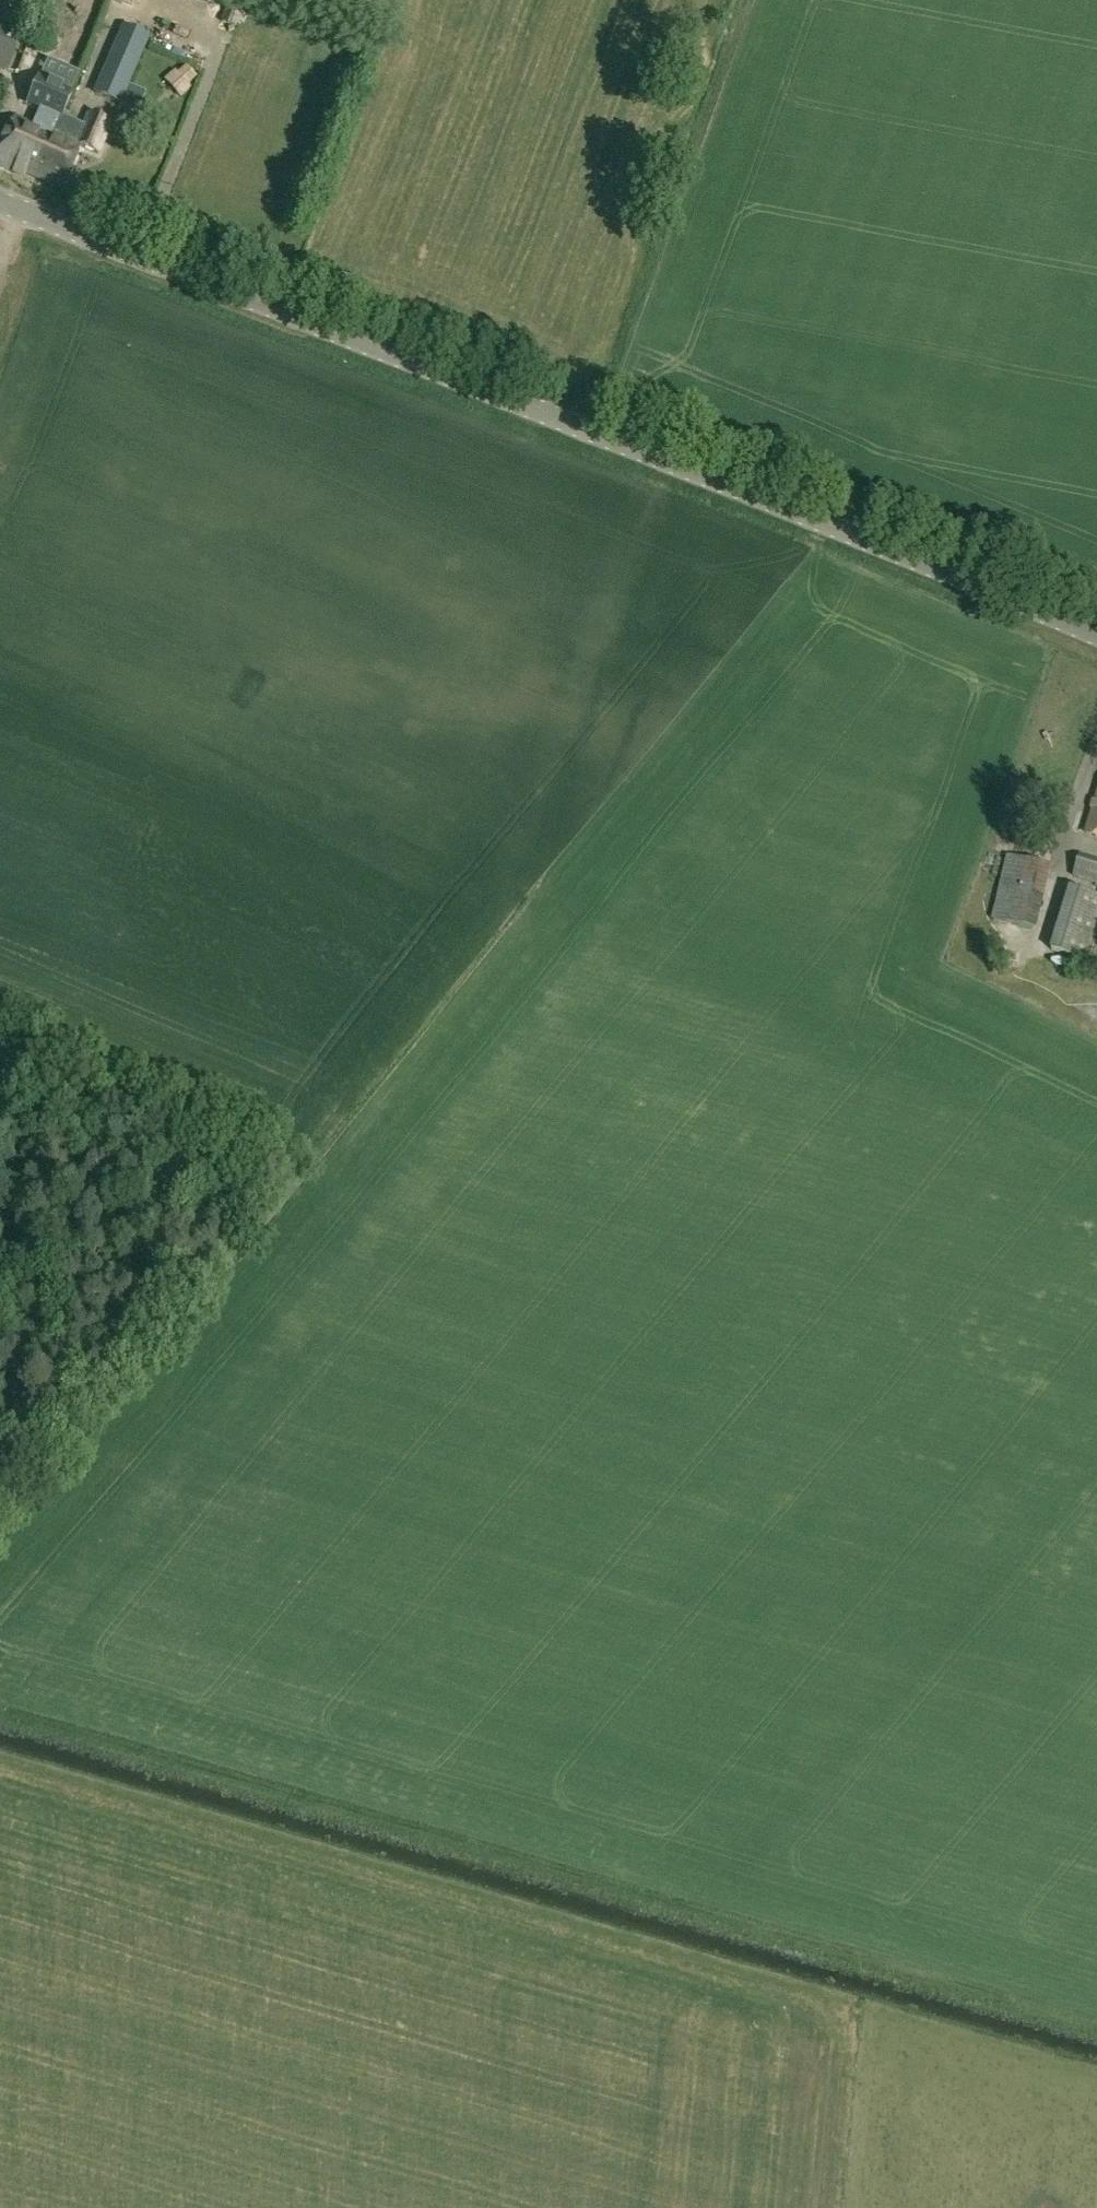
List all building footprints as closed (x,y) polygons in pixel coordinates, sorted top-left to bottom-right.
[(0,16),(0,67),(8,70),(25,26),(0,16)] [(120,104),(145,49),(147,44),(122,33),(95,93),(120,104)] [(81,126),(60,117),(70,93),(39,79),(28,103),(44,110),(37,126),(14,116),(0,149),(0,165),(15,172),(17,168),(63,188),(81,147),(99,154),(112,123),(87,112),(81,126)] [(1089,832),(1096,835),(1096,805),(1089,832)] [(1082,854),(1075,875),(1096,882),(1096,859),(1082,854)] [(1019,926),(1036,862),(1012,856),(995,919),(1019,926)] [(1093,937),(1096,926),(1096,896),(1071,888),(1052,950),(1085,961),(1093,937)]
